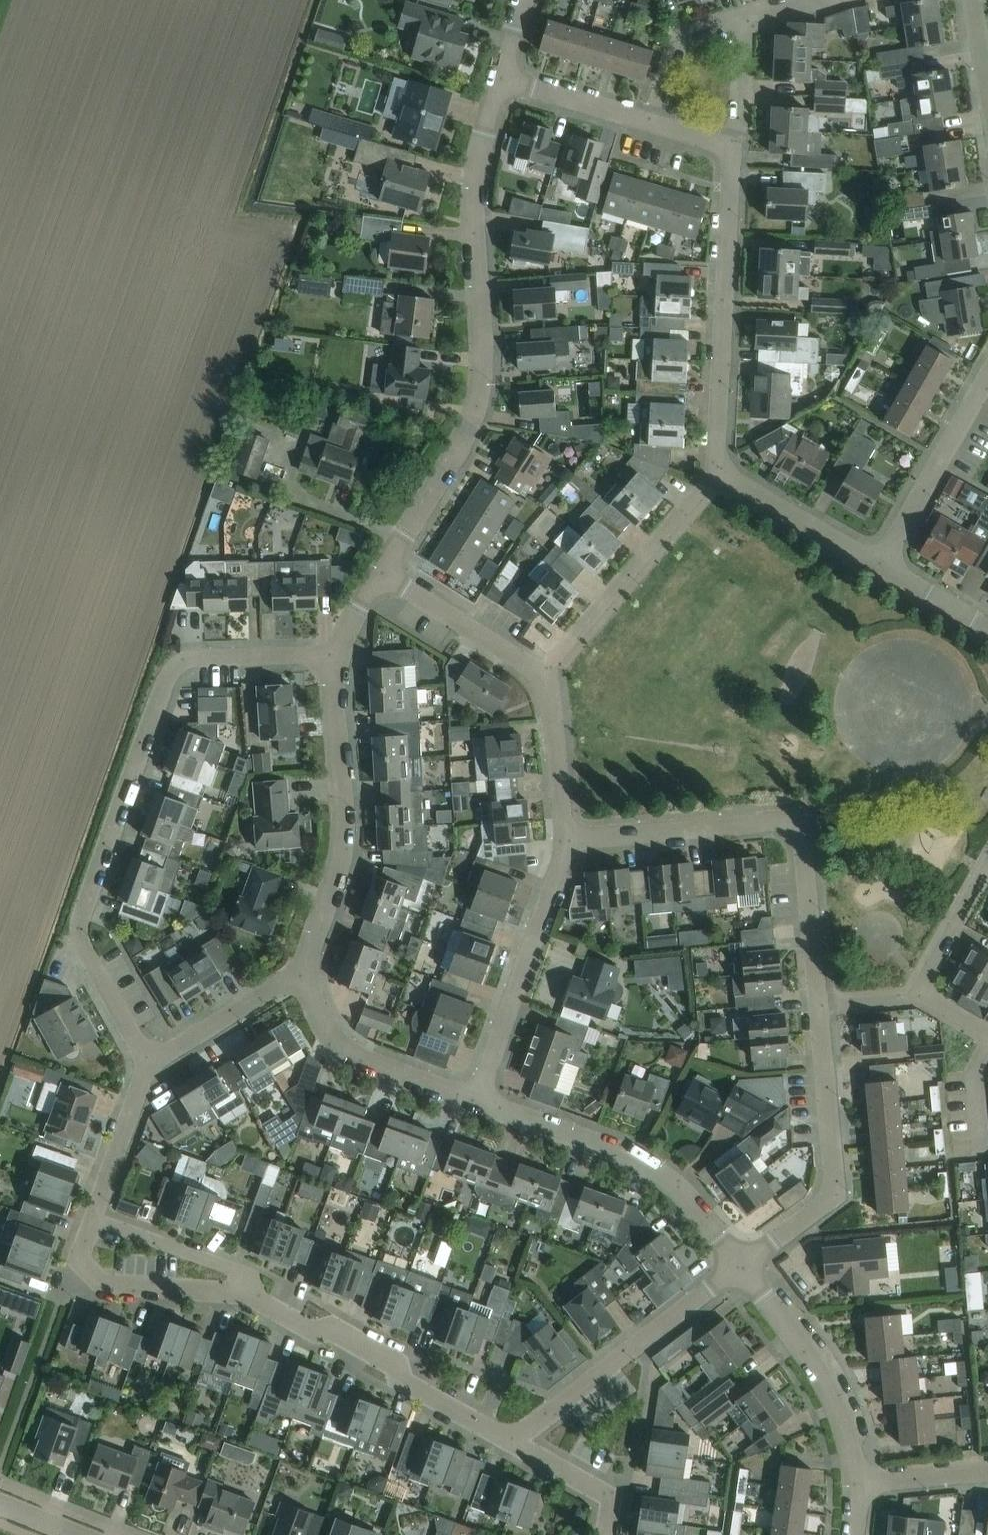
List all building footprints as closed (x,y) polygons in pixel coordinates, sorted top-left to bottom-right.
[(940,21),(936,0),(927,0),(885,7),(887,18),(902,15),(904,26),(940,21)] [(455,18),(436,12),(406,3),(398,26),(420,32),(412,57),(456,70),(466,36),(446,30),(449,17),(454,19),(455,18)] [(640,15),(643,6),(630,3),(628,12),(640,15)] [(643,6),(640,15),(652,18),(654,9),(643,6)] [(852,8),(857,34),(870,31),(869,26),(866,6),(852,8)] [(843,38),(857,34),(852,8),(851,9),(825,18),(827,24),(786,22),(785,36),(775,36),(774,58),(810,60),(810,58),(811,48),(822,49),(823,33),(829,31),(830,33),(840,29),(843,38)] [(560,56),(569,27),(547,21),(539,50),(560,56)] [(940,21),(904,26),(907,49),(943,43),(940,21)] [(581,62),(590,33),(569,27),(560,56),(581,62)] [(314,43),(342,51),(347,38),(318,29),(314,43)] [(602,68),(611,39),(590,33),(581,62),(602,68)] [(623,74),(631,45),(611,39),(602,68),(623,74)] [(631,45),(623,74),(644,81),(653,51),(631,45)] [(878,66),(904,62),(902,49),(876,53),(878,66)] [(809,69),(810,60),(774,58),(773,80),(815,82),(814,96),(844,97),(844,83),(820,82),(824,76),(816,71),(815,73),(809,69)] [(904,62),(878,66),(881,80),(906,76),(904,62)] [(916,97),(951,92),(947,70),(928,73),(912,75),(916,97)] [(449,94),(430,88),(409,83),(393,137),(433,148),(433,147),(431,146),(439,118),(442,119),(449,94)] [(889,137),(899,136),(915,133),(913,120),(934,117),(954,114),(951,92),(916,97),(901,99),(904,121),(887,124),(889,137)] [(843,113),(844,97),(814,96),(813,111),(843,113)] [(771,130),(819,132),(819,125),(818,122),(817,119),(814,116),(812,115),(806,115),(807,109),(772,108),(771,130)] [(285,111),(284,115),(300,120),(302,116),(285,111)] [(339,131),(343,133),(347,119),(328,114),(324,127),(336,131),(339,131)] [(530,161),(529,167),(552,174),(560,145),(549,141),(552,130),(525,122),(515,157),(530,161)] [(323,127),(320,138),(333,141),(336,131),(324,127),(323,127)] [(818,133),(819,132),(771,130),(769,152),(801,154),(800,167),(836,169),(836,155),(820,154),(822,133),(818,133)] [(574,136),(568,156),(563,172),(562,177),(562,181),(565,183),(573,186),(578,184),(581,177),(586,178),(580,197),(597,202),(604,175),(593,171),(601,144),(574,136)] [(899,136),(889,137),(874,140),(876,158),(902,154),(899,136)] [(410,152),(359,138),(351,162),(383,171),(381,179),(385,180),(378,200),(419,212),(430,172),(406,165),(410,152)] [(918,170),(962,163),(958,141),(923,146),(924,151),(915,152),(918,170)] [(962,163),(927,168),(931,191),(946,189),(966,185),(962,163)] [(826,174),(813,173),(793,172),(792,189),(768,188),(766,218),(786,219),(805,221),(806,204),(815,204),(815,191),(825,192),(826,174)] [(626,219),(637,180),(613,173),(602,212),(626,219)] [(649,225),(660,187),(637,180),(626,219),(649,225)] [(672,232),(683,193),(660,187),(649,225),(672,232)] [(899,209),(904,208),(925,205),(923,191),(897,195),(899,209)] [(683,193),(672,232),(695,239),(707,200),(683,193)] [(536,200),(522,204),(525,216),(539,212),(536,200)] [(925,205),(904,208),(907,221),(932,217),(930,204),(925,205)] [(931,241),(941,239),(974,234),(974,233),(972,226),(976,225),(977,222),(976,215),(974,212),(970,213),(970,212),(950,215),(937,217),(939,229),(930,231),(931,241)] [(403,221),(383,218),(363,216),(360,238),(392,242),(388,267),(404,269),(424,272),(428,238),(401,234),(403,221)] [(589,230),(567,226),(547,222),(545,233),(527,230),(527,234),(515,232),(510,258),(513,258),(512,263),(525,266),(526,261),(548,265),(551,249),(584,254),(589,230)] [(888,243),(888,232),(873,233),(873,243),(888,243)] [(941,239),(931,241),(935,263),(978,256),(977,254),(980,254),(982,250),(981,244),(978,240),(975,241),(974,233),(974,234),(941,239)] [(616,251),(620,239),(611,236),(608,248),(616,251)] [(625,254),(629,242),(620,239),(616,251),(625,254)] [(848,256),(848,242),(815,240),(815,254),(848,256)] [(664,258),(667,247),(658,245),(656,256),(664,258)] [(863,245),(863,256),(890,257),(888,246),(863,245)] [(673,261),(676,250),(667,247),(664,258),(673,261)] [(760,249),(759,274),(798,276),(798,275),(809,275),(809,264),(809,252),(780,250),(760,249)] [(633,275),(634,263),(612,262),(612,271),(612,274),(633,275)] [(916,280),(942,276),(940,263),(914,267),(916,280)] [(655,296),(690,298),(691,277),(679,277),(680,265),(643,264),(643,275),(648,275),(647,283),(656,284),(655,296)] [(611,286),(612,274),(612,271),(596,272),(597,287),(611,286)] [(585,287),(584,273),(550,275),(551,288),(513,291),(515,319),(555,316),(554,302),(571,300),(570,289),(585,287)] [(797,287),(798,276),(759,274),(758,297),(808,300),(808,287),(797,287)] [(966,274),(924,280),(927,296),(917,298),(918,305),(921,312),(926,318),(930,320),(939,321),(942,321),(945,321),(945,320),(948,335),(980,330),(973,287),(968,287),(966,274)] [(344,276),(342,292),(382,297),(384,281),(344,276)] [(384,305),(381,333),(394,334),(408,336),(428,339),(433,299),(413,296),(399,295),(387,294),(386,303),(385,303),(384,305)] [(689,319),(690,298),(655,296),(655,297),(642,296),(640,327),(670,329),(670,318),(689,319)] [(845,304),(846,299),(813,298),(812,313),(845,314),(845,304)] [(845,314),(858,315),(858,305),(845,304),(845,314)] [(779,362),(803,364),(817,364),(819,339),(796,337),(796,323),(757,320),(755,348),(780,350),(779,362)] [(578,326),(563,327),(543,328),(544,342),(517,344),(519,370),(539,368),(554,367),(553,356),(569,355),(568,342),(579,341),(578,326)] [(622,341),(622,328),(610,327),(609,340),(622,341)] [(669,340),(670,329),(640,327),(639,339),(644,339),(643,360),(687,362),(688,341),(669,340)] [(872,341),(880,346),(886,334),(879,330),(872,341)] [(874,356),(880,346),(872,341),(866,351),(874,356)] [(420,348),(392,344),(390,365),(387,365),(384,394),(406,397),(426,399),(430,370),(418,368),(420,348)] [(916,365),(941,380),(953,360),(935,350),(926,346),(916,365)] [(827,354),(826,364),(846,365),(847,356),(827,354)] [(686,383),(687,362),(643,360),(637,360),(636,391),(666,393),(667,382),(686,383)] [(803,364),(779,362),(775,362),(774,374),(754,373),(752,399),(755,400),(754,416),(787,418),(788,394),(802,395),(803,364)] [(827,367),(823,373),(824,378),(831,382),(836,380),(839,374),(838,369),(831,365),(827,367)] [(931,399),(941,380),(916,365),(905,384),(931,399)] [(859,383),(865,372),(857,367),(851,378),(859,383)] [(888,400),(894,387),(865,373),(859,386),(888,400)] [(608,376),(607,388),(619,388),(620,381),(615,376),(608,376)] [(859,383),(851,378),(844,390),(853,394),(859,383)] [(920,417),(931,399),(905,384),(895,403),(920,417)] [(561,436),(572,438),(570,410),(555,411),(553,390),(538,391),(518,393),(520,418),(539,417),(540,433),(561,436)] [(642,404),(641,423),(649,424),(683,426),(685,405),(666,404),(666,393),(636,391),(635,404),(642,404)] [(909,437),(920,417),(895,403),(884,423),(892,427),(909,437)] [(310,438),(299,470),(338,483),(340,477),(349,480),(372,417),(343,407),(338,425),(332,423),(324,443),(310,438)] [(797,430),(786,423),(755,441),(756,442),(755,442),(764,459),(766,458),(776,464),(775,465),(810,485),(828,454),(794,434),(797,430)] [(682,447),(683,426),(649,424),(649,425),(641,424),(640,444),(634,444),(633,455),(664,467),(665,446),(682,447)] [(270,440),(249,433),(244,431),(230,470),(256,479),(270,440)] [(877,444),(859,434),(854,432),(844,448),(834,466),(848,474),(835,498),(846,505),(846,506),(864,517),(882,485),(860,473),(877,444)] [(546,457),(533,449),(516,438),(499,465),(504,468),(497,479),(525,496),(541,471),(538,469),(546,457)] [(650,484),(664,467),(633,455),(626,464),(635,472),(622,487),(649,511),(663,495),(650,484)] [(956,481),(970,490),(980,475),(966,466),(956,481)] [(468,500),(502,521),(515,500),(481,479),(468,500)] [(599,495),(592,504),(623,531),(630,522),(636,527),(649,511),(622,487),(617,483),(604,499),(599,495)] [(489,541),(502,521),(468,500),(455,520),(489,541)] [(583,533),(581,536),(607,560),(621,544),(616,540),(623,531),(591,504),(581,516),(579,519),(578,521),(578,524),(578,526),(579,529),(582,531),(583,533)] [(970,534),(962,529),(959,533),(938,521),(920,552),(947,567),(955,554),(971,563),(983,541),(984,542),(987,536),(987,504),(970,534)] [(519,532),(524,525),(515,519),(510,526),(519,532)] [(476,562),(489,541),(455,520),(443,540),(476,562)] [(515,540),(519,532),(510,526),(505,534),(515,540)] [(607,560),(581,536),(580,537),(568,527),(554,542),(557,544),(550,552),(577,576),(584,567),(594,575),(607,560)] [(359,548),(364,536),(352,532),(348,543),(359,548)] [(463,582),(476,562),(443,540),(429,561),(463,582)] [(987,544),(984,549),(974,567),(987,574),(987,543),(987,544)] [(570,584),(577,576),(550,552),(542,561),(552,570),(539,585),(565,608),(579,592),(570,584)] [(347,557),(346,573),(361,574),(362,558),(347,557)] [(494,573),(498,565),(489,559),(484,567),(494,573)] [(260,586),(259,562),(249,563),(249,560),(225,561),(226,611),(248,611),(247,586),(260,586)] [(204,612),(226,611),(225,561),(199,561),(199,569),(189,569),(189,582),(190,602),(191,602),(191,597),(203,597),(204,612)] [(293,562),(295,609),(317,609),(316,597),(332,596),(331,561),(293,562)] [(272,610),(295,609),(293,562),(259,562),(260,586),(272,586),(272,610)] [(489,580),(494,573),(484,567),(479,574),(489,580)] [(565,608),(539,585),(538,586),(528,577),(502,607),(530,624),(539,613),(552,624),(565,608)] [(370,690),(404,688),(416,688),(414,665),(415,665),(414,649),(372,651),(372,653),(379,652),(380,667),(368,668),(370,690)] [(449,661),(445,666),(447,700),(454,700),(458,693),(491,714),(496,706),(502,709),(509,698),(503,695),(508,687),(470,662),(467,667),(451,657),(449,661)] [(444,679),(431,680),(433,706),(446,706),(444,679)] [(290,685),(257,687),(261,739),(297,736),(296,719),(293,719),(290,685)] [(200,687),(197,687),(198,698),(227,698),(226,687),(200,687)] [(396,723),(419,722),(417,688),(404,689),(404,688),(370,690),(371,712),(395,711),(396,723)] [(172,748),(203,760),(214,764),(221,743),(211,739),(216,723),(227,723),(227,698),(198,698),(198,725),(188,723),(185,730),(179,728),(172,749),(172,748)] [(459,723),(459,713),(435,713),(435,724),(459,723)] [(374,759),(419,757),(421,756),(419,722),(396,723),(383,724),(384,736),(372,737),(374,759)] [(475,759),(522,755),(520,734),(510,735),(508,723),(480,726),(481,738),(473,739),(475,759)] [(203,760),(172,748),(172,749),(164,770),(174,773),(169,784),(202,796),(214,764),(203,760)] [(425,770),(435,770),(434,750),(425,750),(425,770)] [(270,754),(252,755),(253,772),(271,771),(270,754)] [(486,791),(514,788),(513,777),(524,775),(522,755),(475,759),(478,781),(485,781),(486,791)] [(388,793),(421,791),(419,757),(374,759),(375,781),(388,780),(388,793)] [(254,783),(256,817),(254,817),(257,849),(299,846),(296,814),(288,814),(285,781),(254,783)] [(198,809),(202,796),(169,784),(165,796),(156,793),(148,813),(180,825),(187,805),(198,809)] [(481,825),(528,820),(526,799),(515,800),(514,788),(486,791),(487,802),(480,803),(481,825)] [(377,828),(422,825),(421,791),(388,793),(389,805),(376,806),(377,828)] [(180,825),(148,813),(141,834),(146,836),(142,848),(177,860),(184,842),(190,841),(191,839),(194,830),(180,825)] [(477,855),(494,861),(494,856),(503,856),(523,854),(522,842),(530,841),(528,820),(481,825),(482,839),(481,842),(477,855)] [(425,825),(422,825),(377,828),(379,850),(396,849),(397,865),(433,869),(432,851),(427,851),(425,825)] [(133,858),(125,878),(169,894),(181,862),(177,860),(142,848),(138,859),(133,858)] [(511,867),(494,861),(477,855),(466,886),(477,890),(510,901),(517,882),(506,878),(511,867)] [(733,859),(737,902),(738,902),(737,894),(758,892),(757,884),(768,883),(766,857),(754,858),(754,857),(733,859)] [(727,903),(737,902),(733,859),(712,861),(713,869),(702,870),(705,909),(706,909),(727,905),(727,903)] [(705,909),(702,870),(691,871),(690,863),(669,865),(674,911),(705,909)] [(643,914),(674,911),(669,865),(649,867),(649,869),(637,870),(641,903),(642,903),(643,914)] [(280,876),(253,867),(242,898),(240,897),(231,924),(269,937),(278,911),(269,907),(280,876)] [(367,896),(400,908),(404,898),(415,902),(423,879),(409,875),(390,868),(386,880),(375,875),(367,896)] [(641,903),(637,870),(627,871),(627,869),(606,871),(610,906),(641,903)] [(611,914),(610,906),(606,871),(585,873),(586,885),(575,886),(569,910),(570,920),(593,918),(594,917),(599,922),(607,921),(611,914)] [(169,895),(169,894),(125,878),(118,899),(123,901),(119,913),(158,928),(166,906),(153,902),(157,890),(169,895)] [(503,921),(510,901),(477,890),(470,909),(466,908),(462,919),(492,930),(496,919),(503,921)] [(399,909),(400,908),(367,896),(360,917),(371,921),(367,933),(387,940),(397,944),(409,912),(399,909)] [(742,941),(774,938),(771,916),(761,917),(756,930),(741,932),(742,941)] [(488,941),(492,930),(462,919),(458,931),(453,929),(446,949),(455,952),(488,963),(495,944),(488,941)] [(705,928),(696,929),(697,943),(706,942),(705,928)] [(429,951),(439,955),(446,935),(436,931),(429,951)] [(383,951),(387,940),(367,933),(363,944),(352,940),(344,961),(377,973),(384,952),(383,951)] [(164,946),(170,948),(176,944),(170,935),(161,940),(164,946)] [(421,937),(415,935),(409,938),(407,944),(418,948),(421,937)] [(186,961),(204,990),(223,978),(215,965),(231,955),(219,936),(184,957),(187,961),(186,961)] [(142,947),(137,938),(126,944),(132,953),(142,947)] [(735,975),(779,971),(777,950),(776,950),(775,939),(774,939),(774,938),(742,941),(742,943),(729,944),(731,963),(734,963),(735,975)] [(574,954),(584,958),(588,945),(578,942),(574,954)] [(987,980),(987,953),(972,944),(960,964),(987,980)] [(404,955),(414,958),(417,949),(407,945),(404,955)] [(455,952),(446,949),(439,968),(444,969),(440,981),(467,991),(471,979),(481,983),(488,963),(455,952)] [(683,956),(635,961),(636,977),(668,974),(670,991),(687,989),(683,956)] [(564,1004),(565,1005),(561,1017),(587,1026),(591,1014),(604,1018),(609,1003),(616,1002),(621,998),(623,992),(622,986),(615,979),(618,968),(589,958),(581,980),(573,978),(564,1004)] [(185,1001),(204,990),(186,961),(176,967),(174,963),(165,962),(162,964),(143,976),(163,1008),(182,996),(185,1001)] [(369,994),(377,973),(344,961),(337,982),(369,994)] [(960,964),(948,986),(987,1008),(987,980),(960,964)] [(748,1007),(774,1003),(773,993),(781,992),(779,971),(735,975),(735,976),(733,976),(736,1008),(748,1007)] [(467,991),(440,981),(432,978),(428,990),(429,991),(422,1009),(466,1025),(473,1006),(463,1002),(467,991)] [(44,979),(38,998),(33,1013),(38,1015),(36,1017),(58,1057),(64,1055),(66,1057),(70,1059),(74,1058),(77,1057),(79,1053),(80,1050),(79,1046),(95,1037),(105,1056),(106,1056),(74,997),(72,998),(67,990),(68,987),(44,979)] [(751,1037),(785,1034),(784,1014),(775,1015),(774,1003),(748,1007),(751,1037)] [(391,1017),(363,1007),(358,1022),(386,1032),(391,1017)] [(466,1025),(422,1009),(422,1010),(420,1009),(416,1012),(412,1018),(411,1024),(413,1031),(422,1034),(418,1043),(450,1054),(454,1043),(459,1045),(466,1025)] [(530,1050),(563,1062),(583,1069),(588,1054),(579,1050),(588,1026),(587,1026),(561,1017),(558,1015),(553,1030),(538,1025),(530,1050)] [(712,1034),(727,1032),(725,1016),(709,1018),(712,1034)] [(863,1054),(907,1050),(905,1036),(895,1037),(894,1021),(860,1024),(863,1054)] [(252,1041),(270,1070),(289,1058),(288,1057),(301,1049),(288,1026),(274,1035),(271,1030),(252,1041)] [(785,1034),(751,1037),(754,1070),(787,1067),(786,1056),(788,1055),(785,1034)] [(269,1071),(270,1070),(252,1041),(233,1053),(236,1057),(225,1063),(241,1088),(249,1083),(255,1093),(275,1081),(269,1071)] [(916,1061),(943,1058),(942,1044),(914,1046),(916,1061)] [(689,1052),(671,1045),(664,1062),(682,1069),(689,1052)] [(553,1090),(563,1062),(530,1050),(521,1074),(535,1079),(529,1098),(559,1109),(564,1095),(553,1090)] [(46,1069),(16,1058),(11,1073),(30,1079),(32,1072),(43,1076),(46,1069)] [(302,1123),(311,1095),(322,1066),(320,1065),(307,1060),(301,1079),(299,1084),(284,1093),(302,1123)] [(936,1062),(908,1064),(909,1075),(926,1073),(927,1083),(938,1082),(936,1062)] [(236,1091),(241,1088),(225,1063),(215,1070),(212,1066),(193,1077),(218,1118),(241,1104),(242,1100),(236,1091)] [(868,1105),(898,1102),(898,1101),(910,1099),(908,1080),(896,1081),(894,1063),(870,1065),(871,1082),(866,1083),(868,1105)] [(47,1067),(46,1069),(43,1076),(42,1079),(61,1086),(46,1129),(79,1141),(96,1096),(69,1087),(73,1077),(47,1067)] [(739,1080),(729,1098),(706,1087),(709,1080),(697,1073),(694,1080),(690,1079),(677,1107),(706,1121),(703,1125),(711,1130),(723,1107),(733,1112),(729,1115),(744,1134),(786,1103),(783,1076),(739,1080)] [(625,1076),(621,1089),(614,1108),(643,1118),(647,1107),(659,1111),(670,1081),(650,1074),(647,1084),(625,1076)] [(218,1118),(193,1077),(175,1089),(180,1097),(166,1105),(182,1132),(196,1124),(197,1126),(201,1127),(217,1117),(218,1118)] [(931,1099),(939,1098),(938,1086),(930,1086),(931,1099)] [(330,1145),(346,1101),(325,1093),(323,1099),(311,1095),(302,1123),(298,1136),(316,1142),(317,1141),(330,1145)] [(939,1098),(931,1099),(932,1111),(941,1111),(939,1098)] [(595,1100),(584,1108),(589,1116),(601,1107),(595,1100)] [(363,1154),(375,1122),(363,1118),(367,1109),(346,1101),(330,1145),(331,1145),(329,1150),(350,1158),(353,1150),(363,1154)] [(870,1127),(900,1124),(898,1102),(868,1105),(870,1127)] [(731,1194),(758,1173),(751,1163),(760,1156),(755,1150),(783,1129),(791,1128),(789,1106),(774,1117),(743,1140),(737,1145),(743,1153),(716,1173),(731,1194)] [(302,1123),(295,1113),(279,1122),(290,1140),(294,1135),(298,1136),(302,1123)] [(399,1156),(410,1124),(390,1117),(386,1126),(375,1122),(363,1154),(385,1162),(388,1152),(399,1156)] [(435,1157),(439,1147),(441,1141),(429,1137),(431,1132),(410,1124),(399,1156),(395,1166),(428,1178),(432,1167),(435,1157)] [(872,1148),(902,1145),(900,1124),(870,1127),(872,1148)] [(935,1142),(944,1141),(942,1128),(934,1129),(935,1142)] [(159,1137),(153,1147),(169,1156),(175,1147),(159,1137)] [(89,1158),(92,1151),(54,1138),(52,1145),(89,1158)] [(464,1180),(475,1148),(454,1140),(450,1151),(439,1147),(435,1157),(432,1167),(443,1171),(443,1173),(464,1180)] [(944,1141),(935,1142),(936,1155),(945,1154),(944,1141)] [(134,1154),(149,1166),(159,1153),(144,1142),(134,1154)] [(44,1161),(37,1181),(69,1193),(72,1187),(75,1189),(80,1176),(76,1175),(77,1172),(71,1170),(75,1158),(36,1145),(32,1157),(44,1161)] [(874,1170),(904,1167),(902,1145),(872,1148),(874,1170)] [(492,1203),(503,1172),(492,1168),(496,1155),(475,1148),(464,1180),(476,1184),(474,1188),(478,1195),(481,1196),(480,1199),(492,1203)] [(320,1154),(317,1167),(336,1171),(339,1158),(320,1154)] [(181,1221),(186,1223),(204,1176),(208,1163),(189,1156),(180,1182),(167,1178),(157,1204),(168,1208),(165,1215),(168,1216),(167,1220),(179,1224),(181,1221)] [(528,1203),(540,1171),(519,1163),(514,1176),(503,1172),(492,1203),(513,1210),(517,1199),(528,1203)] [(252,1206),(264,1211),(279,1168),(268,1164),(252,1206)] [(876,1191),(906,1188),(904,1167),(874,1170),(876,1191)] [(561,1214),(568,1196),(556,1192),(561,1178),(540,1171),(528,1203),(538,1207),(535,1217),(557,1224),(560,1214),(561,1214)] [(939,1185),(948,1184),(946,1171),(938,1172),(939,1185)] [(758,1173),(731,1194),(747,1215),(774,1194),(783,1187),(775,1177),(766,1184),(758,1173)] [(204,1176),(186,1223),(192,1225),(191,1229),(204,1233),(205,1230),(208,1230),(210,1223),(234,1231),(242,1208),(225,1201),(227,1196),(227,1191),(223,1185),(220,1181),(204,1176)] [(808,1191),(800,1180),(776,1198),(785,1211),(804,1197),(808,1191)] [(24,1200),(20,1212),(44,1220),(47,1209),(62,1214),(63,1212),(67,1213),(71,1201),(67,1199),(69,1193),(37,1181),(30,1202),(24,1200)] [(948,1184),(939,1185),(940,1197),(949,1196),(948,1184)] [(580,1232),(583,1223),(593,1227),(605,1194),(584,1187),(579,1200),(568,1196),(561,1214),(557,1224),(580,1232)] [(906,1188),(876,1191),(878,1214),(898,1212),(908,1210),(906,1188)] [(625,1244),(638,1225),(619,1218),(625,1202),(605,1194),(593,1227),(614,1234),(611,1240),(625,1244)] [(432,1205),(421,1201),(415,1218),(426,1222),(432,1205)] [(0,1240),(0,1241),(13,1245),(47,1257),(49,1252),(53,1253),(57,1240),(53,1239),(54,1236),(52,1236),(56,1225),(44,1220),(20,1212),(11,1209),(0,1240)] [(265,1254),(271,1257),(282,1222),(285,1214),(274,1211),(271,1219),(261,1214),(251,1249),(252,1250),(251,1254),(264,1258),(265,1254)] [(304,1264),(312,1240),(302,1236),(304,1230),(283,1223),(271,1257),(276,1259),(275,1262),(288,1267),(289,1263),(292,1264),(293,1260),(304,1264)] [(646,1273),(674,1252),(660,1234),(651,1241),(638,1225),(625,1244),(617,1256),(630,1272),(640,1264),(646,1273)] [(331,1290),(343,1256),(323,1249),(324,1244),(323,1244),(327,1232),(318,1228),(314,1241),(312,1240),(304,1264),(315,1268),(310,1282),(312,1283),(311,1287),(324,1291),(325,1288),(331,1290)] [(887,1277),(886,1259),(884,1239),(854,1241),(854,1246),(822,1249),(825,1277),(838,1276),(840,1295),(870,1292),(869,1279),(887,1277)] [(0,1241),(0,1277),(21,1284),(25,1273),(39,1279),(40,1276),(44,1277),(48,1265),(45,1263),(47,1257),(13,1245),(0,1241)] [(674,1252),(646,1273),(653,1281),(642,1289),(657,1308),(685,1286),(678,1276),(687,1269),(674,1252)] [(365,1296),(377,1260),(366,1256),(363,1263),(343,1256),(331,1290),(337,1292),(335,1296),(348,1300),(350,1296),(352,1297),(354,1292),(365,1296)] [(386,1320),(392,1322),(409,1272),(389,1265),(377,1260),(365,1296),(361,1307),(372,1311),(371,1314),(373,1315),(372,1319),(385,1323),(386,1320)] [(600,1278),(609,1266),(600,1262),(574,1283),(581,1292),(563,1305),(591,1341),(599,1336),(602,1336),(608,1331),(608,1328),(615,1322),(604,1308),(615,1298),(600,1278)] [(429,1319),(441,1283),(409,1272),(392,1322),(398,1324),(396,1327),(409,1332),(411,1329),(413,1329),(418,1315),(429,1319)] [(979,1272),(964,1273),(967,1310),(983,1309),(979,1272)] [(456,1345),(471,1302),(470,1301),(472,1294),(441,1284),(442,1283),(441,1283),(429,1319),(440,1323),(435,1337),(456,1345)] [(471,1302),(456,1345),(477,1352),(482,1338),(493,1342),(511,1290),(494,1284),(486,1307),(471,1302)] [(0,1290),(0,1303),(25,1312),(26,1310),(39,1315),(43,1303),(30,1298),(1,1288),(0,1290)] [(634,1309),(628,1314),(635,1323),(636,1324),(646,1316),(642,1311),(634,1309)] [(99,1354),(111,1320),(89,1313),(84,1327),(73,1323),(65,1347),(77,1351),(78,1347),(99,1354)] [(867,1339),(901,1336),(899,1313),(885,1315),(865,1317),(867,1339)] [(169,1360),(181,1326),(159,1318),(152,1339),(141,1336),(133,1359),(144,1363),(148,1352),(169,1360)] [(953,1331),(961,1330),(959,1318),(952,1319),(953,1331)] [(566,1327),(556,1334),(549,1324),(534,1335),(524,1323),(513,1319),(502,1350),(519,1356),(529,1349),(549,1374),(573,1355),(571,1352),(580,1345),(566,1327)] [(694,1356),(701,1365),(708,1359),(737,1337),(724,1319),(694,1342),(701,1350),(694,1356)] [(133,1359),(141,1336),(130,1332),(132,1328),(111,1320),(99,1354),(95,1363),(105,1367),(109,1358),(119,1362),(122,1367),(129,1369),(133,1359)] [(203,1365),(211,1341),(201,1337),(202,1333),(181,1326),(169,1360),(190,1367),(192,1361),(203,1365)] [(233,1382),(250,1335),(228,1328),(222,1345),(211,1341),(203,1365),(201,1370),(233,1382)] [(961,1330),(953,1331),(954,1343),(962,1343),(961,1330)] [(982,1332),(973,1333),(974,1346),(983,1345),(982,1332)] [(268,1385),(276,1361),(266,1357),(271,1343),(250,1335),(233,1382),(253,1389),(251,1395),(262,1399),(267,1385),(268,1385)] [(881,1360),(915,1357),(915,1355),(903,1356),(901,1336),(867,1339),(869,1361),(881,1360)] [(712,1381),(685,1402),(695,1414),(723,1393),(734,1385),(726,1374),(735,1367),(751,1355),(737,1337),(708,1359),(701,1365),(700,1365),(712,1381)] [(18,1373),(29,1344),(14,1338),(3,1367),(18,1373)] [(658,1352),(651,1357),(660,1368),(667,1363),(658,1352)] [(883,1381),(917,1378),(915,1357),(881,1360),(883,1381)] [(293,1415),(310,1369),(289,1361),(287,1365),(276,1361),(268,1385),(267,1385),(262,1399),(255,1419),(267,1423),(270,1415),(278,1411),(293,1415)] [(957,1375),(965,1374),(964,1361),(956,1361),(957,1375)] [(322,1436),(337,1395),(326,1391),(331,1377),(310,1369),(293,1415),(312,1422),(308,1431),(322,1436)] [(965,1374),(957,1375),(958,1386),(966,1386),(965,1374)] [(749,1418),(779,1396),(765,1378),(749,1390),(735,1400),(749,1418)] [(885,1403),(897,1402),(931,1399),(931,1397),(919,1398),(917,1378),(883,1381),(885,1403)] [(700,1421),(695,1414),(685,1402),(684,1401),(669,1380),(659,1388),(655,1413),(666,1414),(676,1407),(691,1427),(700,1421)] [(971,1400),(970,1389),(950,1389),(950,1400),(971,1400)] [(695,1414),(700,1421),(705,1427),(733,1405),(723,1393),(695,1414)] [(354,1447),(370,1402),(349,1395),(347,1399),(337,1395),(322,1436),(316,1453),(328,1457),(332,1445),(330,1445),(331,1439),(354,1447)] [(779,1396),(749,1418),(741,1425),(754,1442),(744,1450),(749,1457),(759,1452),(785,1441),(784,1440),(778,1442),(770,1431),(792,1414),(779,1396)] [(898,1423),(933,1420),(931,1399),(897,1402),(898,1423)] [(370,1402),(354,1447),(354,1448),(386,1460),(390,1448),(397,1450),(408,1420),(390,1413),(391,1410),(370,1402)] [(961,1418),(969,1417),(968,1404),(960,1404),(961,1418)] [(92,1423),(66,1414),(47,1407),(36,1437),(40,1439),(34,1454),(49,1459),(48,1460),(62,1466),(68,1450),(80,1455),(92,1423)] [(969,1417),(961,1418),(963,1429),(970,1429),(969,1417)] [(933,1420),(898,1423),(900,1445),(935,1442),(933,1420)] [(649,1451),(685,1456),(688,1434),(653,1429),(649,1451)] [(429,1486),(432,1479),(444,1444),(423,1436),(423,1437),(409,1432),(396,1469),(410,1474),(408,1478),(429,1486)] [(225,1442),(221,1454),(229,1457),(234,1454),(237,1447),(225,1442)] [(483,1461),(475,1459),(464,1455),(465,1452),(444,1444),(432,1479),(452,1486),(450,1493),(469,1500),(483,1461)] [(104,1480),(114,1484),(125,1488),(128,1483),(139,1487),(145,1468),(152,1451),(134,1445),(130,1456),(99,1445),(87,1479),(102,1484),(104,1480)] [(682,1478),(685,1456),(649,1451),(646,1473),(661,1476),(659,1487),(708,1494),(710,1482),(682,1478)] [(153,1480),(146,1498),(153,1501),(153,1505),(155,1508),(159,1510),(163,1508),(165,1505),(172,1508),(176,1497),(195,1504),(201,1485),(203,1482),(187,1476),(184,1475),(185,1472),(189,1462),(162,1453),(159,1462),(153,1480)] [(276,1463),(261,1456),(254,1475),(269,1480),(276,1463)] [(751,1460),(750,1487),(771,1488),(772,1474),(760,1474),(760,1461),(751,1460)] [(778,1486),(808,1491),(811,1469),(781,1464),(778,1486)] [(738,1479),(747,1481),(748,1469),(740,1468),(738,1479)] [(470,1506),(507,1519),(518,1486),(482,1473),(470,1506)] [(208,1479),(205,1486),(198,1505),(211,1510),(206,1521),(242,1534),(249,1515),(254,1502),(219,1489),(221,1484),(208,1479)] [(745,1494),(747,1481),(738,1479),(736,1493),(745,1494)] [(518,1486),(507,1519),(528,1527),(540,1493),(518,1486)] [(805,1512),(808,1491),(778,1486),(775,1507),(805,1512)] [(706,1507),(708,1494),(659,1487),(658,1499),(643,1496),(639,1519),(675,1524),(678,1502),(706,1507)] [(281,1501),(276,1516),(279,1517),(272,1534),(319,1534),(325,1517),(281,1501)] [(579,1518),(585,1520),(588,1509),(578,1506),(576,1512),(579,1518)] [(802,1534),(805,1512),(775,1507),(771,1529),(802,1534)] [(959,1529),(958,1534),(961,1534),(972,1534),(973,1531),(975,1511),(961,1509),(959,1529)] [(731,1523),(740,1525),(742,1512),(733,1511),(731,1523)] [(924,1532),(937,1529),(938,1520),(889,1515),(887,1534),(923,1534),(924,1532)] [(366,1530),(367,1530),(336,1518),(330,1534),(379,1534),(366,1530)] [(639,1519),(637,1534),(684,1534),(685,1525),(675,1524),(639,1519)] [(740,1525),(731,1523),(730,1534),(739,1534),(740,1525)]
